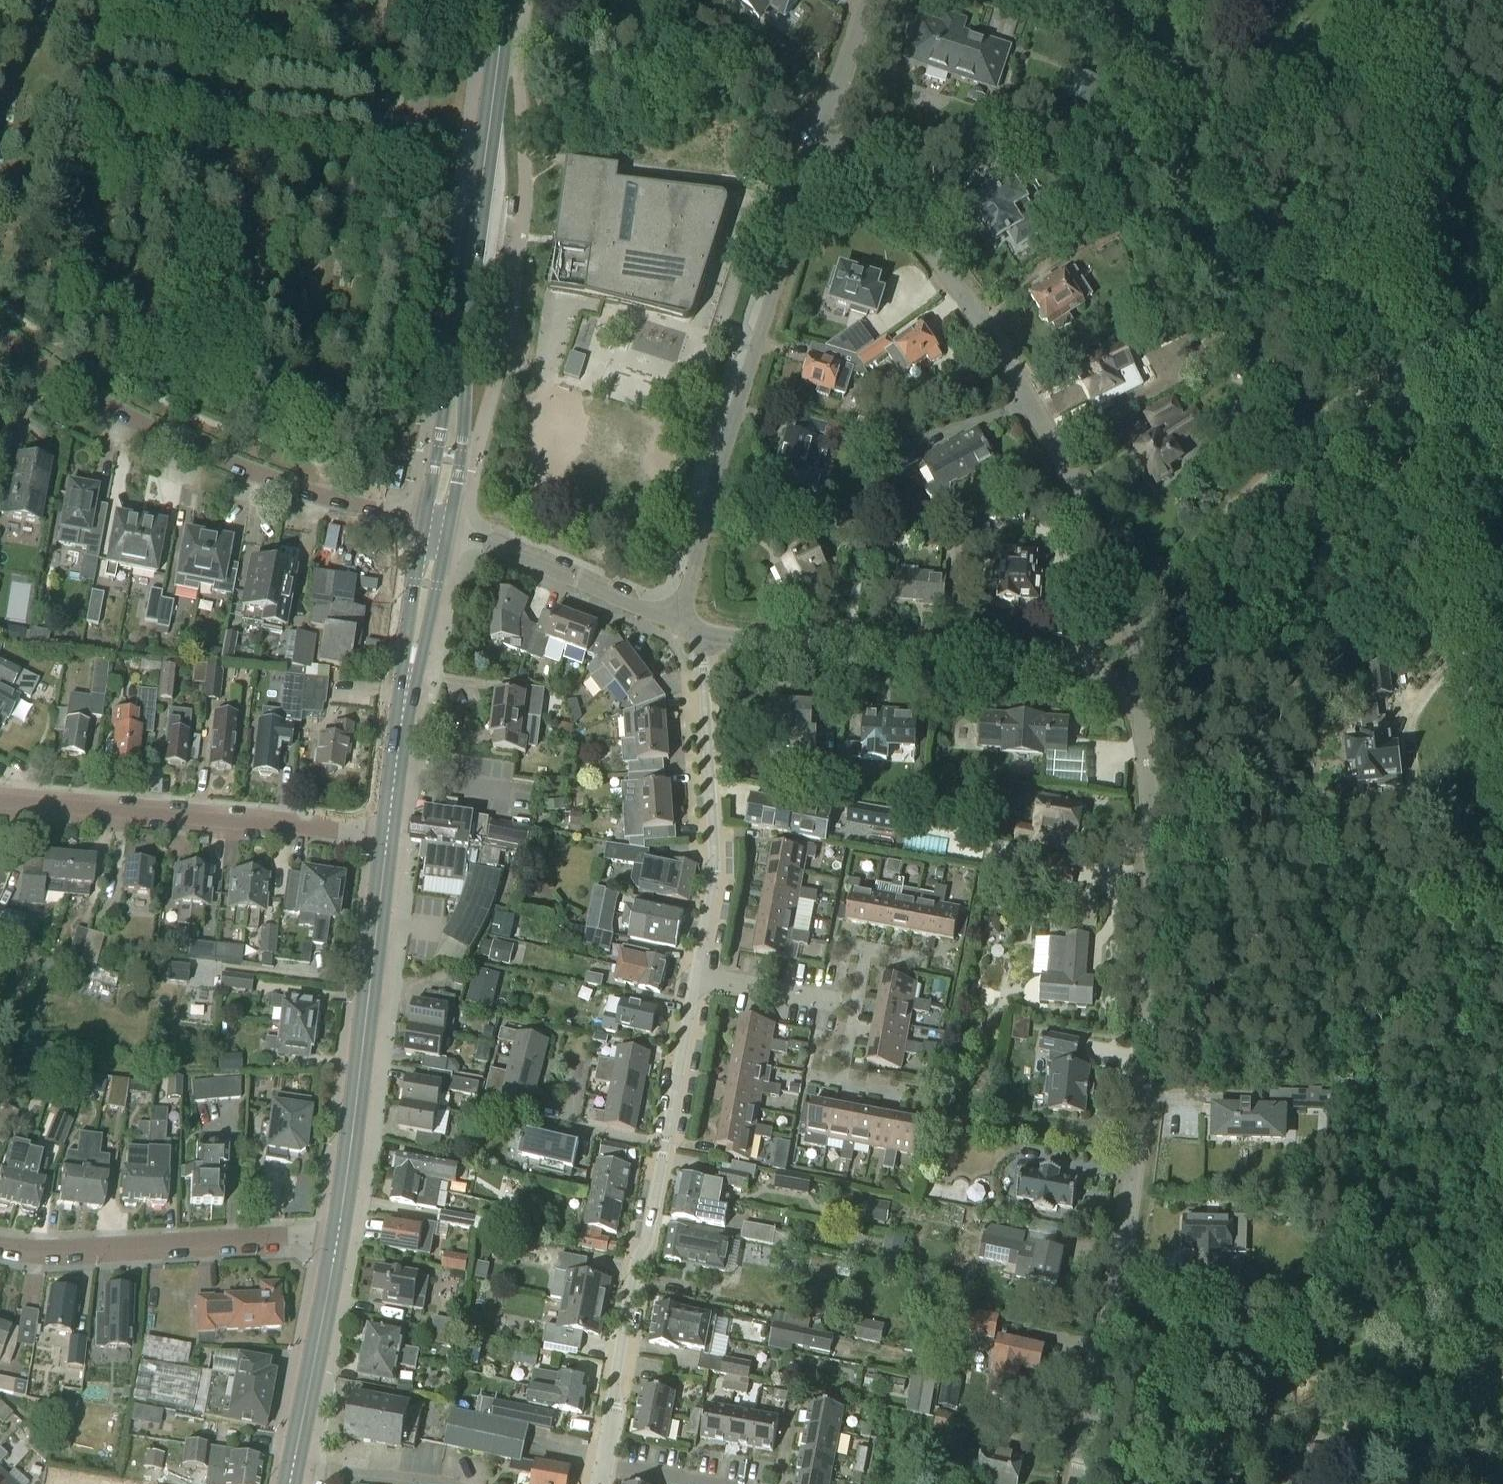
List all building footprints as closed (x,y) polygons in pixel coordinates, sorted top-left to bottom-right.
[(740,4),(759,18),(770,4),(786,16),(797,1),(797,0),(743,0),(740,4)] [(962,32),(964,25),(946,19),(944,26),(925,19),(919,37),(914,36),(906,60),(930,68),(937,64),(945,66),(948,74),(996,90),(1009,52),(1008,52),(1005,59),(980,50),(984,39),(962,32)] [(1091,104),(1100,79),(1078,72),(1070,96),(1091,104)] [(722,199),(619,185),(621,171),(570,165),(552,291),(585,295),(684,321),(687,321),(689,321),(690,320),(692,320),(693,319),(694,317),(695,315),(728,210),(729,208),(729,207),(728,205),(727,203),(726,202),(725,200),(722,199)] [(997,196),(975,211),(982,221),(978,224),(988,240),(992,237),(997,244),(1022,228),(1030,241),(1048,229),(1038,214),(1035,215),(1025,199),(1034,193),(1019,170),(1012,174),(1010,171),(990,185),(997,196)] [(841,271),(835,269),(829,288),(835,290),(832,301),(852,307),(851,311),(867,316),(868,312),(877,314),(884,292),(877,290),(880,278),(842,266),(841,271)] [(1039,293),(1032,297),(1042,312),(1041,316),(1044,321),(1048,321),(1050,325),(1054,323),(1060,332),(1074,322),(1068,313),(1094,296),(1075,268),(1055,282),(1051,276),(1035,287),(1039,293)] [(1144,308),(1148,295),(1132,290),(1127,302),(1144,308)] [(860,324),(826,348),(858,358),(858,357),(875,345),(860,324)] [(895,346),(888,336),(875,345),(858,357),(867,369),(888,354),(902,374),(927,356),(932,363),(942,356),(937,349),(938,349),(922,326),(895,346)] [(1127,393),(1123,386),(1106,351),(1096,356),(1098,360),(1080,369),(1086,381),(1084,382),(1093,401),(1110,392),(1114,400),(1127,393)] [(585,358),(571,354),(564,376),(579,381),(585,358)] [(831,391),(833,392),(845,396),(853,372),(858,373),(857,376),(869,380),(851,356),(847,368),(813,356),(809,368),(805,366),(801,378),(804,379),(804,382),(818,387),(816,394),(829,398),(831,391)] [(1184,417),(1173,399),(1147,416),(1158,432),(1149,438),(1145,432),(1134,440),(1139,449),(1138,450),(1144,459),(1142,460),(1158,485),(1172,475),(1168,469),(1182,460),(1173,446),(1176,444),(1205,424),(1195,410),(1184,417)] [(666,408),(650,403),(647,413),(663,418),(666,408)] [(849,443),(853,429),(829,423),(826,437),(849,443)] [(939,504),(941,504),(943,504),(944,504),(946,503),(948,502),(950,500),(951,498),(952,496),(953,495),(953,493),(953,491),(953,489),(953,488),(953,486),(996,462),(978,431),(923,461),(936,484),(927,489),(926,489),(926,490),(926,492),(926,493),(927,496),(928,498),(929,499),(930,501),(933,502),(935,503),(937,504),(939,504)] [(814,439),(789,433),(781,463),(804,469),(800,486),(817,491),(822,474),(816,472),(823,445),(813,442),(814,439)] [(864,433),(860,449),(872,452),(876,436),(864,433)] [(895,475),(919,462),(905,435),(881,449),(895,475)] [(34,456),(25,455),(22,458),(19,458),(16,474),(4,471),(0,494),(0,511),(9,513),(8,517),(38,522),(48,463),(35,461),(34,456)] [(84,486),(85,483),(73,481),(72,484),(69,483),(58,543),(86,548),(84,556),(98,559),(104,523),(91,521),(97,488),(84,486)] [(1005,506),(977,504),(976,521),(982,521),(981,536),(989,536),(990,522),(1003,523),(1005,506)] [(131,569),(141,516),(129,514),(126,517),(115,515),(104,577),(115,579),(117,567),(131,569)] [(156,574),(165,524),(154,522),(152,518),(141,516),(131,569),(156,574)] [(199,585),(208,536),(185,532),(177,575),(175,575),(173,587),(198,591),(200,585),(199,585)] [(232,595),(237,571),(225,569),(230,540),(208,536),(199,585),(200,585),(212,587),(211,591),(232,595)] [(961,538),(959,579),(972,580),(974,550),(975,539),(961,538)] [(801,596),(818,587),(816,582),(830,575),(812,539),(799,545),(804,555),(777,568),(789,594),(798,590),(801,596)] [(1038,599),(1039,583),(1036,583),(1038,557),(1021,556),(1021,551),(1003,550),(999,600),(1018,602),(1018,599),(1033,600),(1033,599),(1038,599)] [(262,623),(274,560),(258,557),(257,562),(251,560),(242,608),(245,608),(243,620),(262,623)] [(285,628),(296,569),(290,568),(291,563),(274,560),(262,623),(261,629),(282,633),(283,627),(285,628)] [(358,648),(363,609),(352,608),(356,578),(313,573),(308,608),(312,609),(310,627),(323,629),(319,662),(350,666),(352,647),(358,648)] [(943,606),(946,577),(898,573),(896,599),(924,601),(923,605),(943,606)] [(515,594),(512,588),(511,588),(504,590),(502,589),(501,591),(495,593),(498,598),(492,615),(492,639),(505,639),(505,644),(504,645),(528,654),(538,627),(521,620),(529,599),(515,594)] [(156,624),(162,592),(150,590),(145,621),(156,624)] [(98,625),(104,594),(92,592),(86,623),(98,625)] [(167,635),(173,602),(161,600),(163,592),(162,592),(156,624),(158,624),(156,633),(167,635)] [(578,618),(557,610),(555,615),(544,611),(536,634),(528,655),(543,661),(548,649),(549,648),(550,646),(565,652),(578,618)] [(598,657),(614,637),(613,636),(597,630),(599,625),(578,618),(565,652),(581,658),(583,652),(598,657)] [(32,630),(30,643),(48,646),(50,633),(32,630)] [(311,668),(316,636),(290,632),(285,664),(311,668)] [(232,663),(238,636),(226,634),(220,661),(232,663)] [(611,687),(641,665),(627,646),(623,650),(614,637),(598,657),(587,672),(593,680),(591,682),(601,695),(611,687)] [(209,659),(219,661),(221,651),(214,650),(210,653),(209,659)] [(75,756),(77,755),(83,755),(86,735),(88,735),(91,716),(102,718),(105,696),(109,661),(95,660),(91,697),(70,694),(63,738),(65,738),(62,752),(67,753),(69,755),(75,756)] [(219,700),(223,662),(209,660),(205,698),(219,700)] [(3,725),(6,719),(8,719),(18,698),(17,697),(19,693),(30,698),(38,680),(0,661),(0,723),(3,725)] [(660,699),(650,685),(654,682),(641,665),(611,687),(621,700),(626,696),(635,708),(635,709),(660,699)] [(1374,696),(1391,694),(1388,665),(1371,667),(1374,696)] [(172,701),(176,669),(161,667),(158,699),(172,701)] [(260,728),(258,728),(254,761),(256,761),(255,771),(259,772),(261,775),(269,776),(271,773),(276,774),(279,746),(289,747),(292,727),(291,727),(291,722),(300,723),(302,711),(301,710),(305,681),(305,676),(306,669),(285,667),(280,724),(260,722),(260,728)] [(521,674),(520,682),(528,683),(529,678),(527,674),(521,674)] [(325,694),(327,678),(305,676),(305,681),(301,710),(302,711),(321,713),(323,694),(325,694)] [(497,691),(494,714),(514,717),(530,719),(531,718),(540,719),(544,689),(528,687),(528,683),(520,682),(518,682),(504,680),(503,692),(497,691)] [(114,743),(106,742),(105,759),(137,762),(140,734),(152,735),(156,692),(138,690),(136,713),(113,711),(112,725),(116,726),(114,743)] [(660,699),(635,709),(623,713),(625,740),(631,740),(631,741),(668,739),(666,715),(661,716),(660,699)] [(568,701),(571,713),(580,710),(577,700),(568,701)] [(771,702),(769,730),(786,731),(785,747),(815,749),(816,733),(811,732),(813,705),(771,702)] [(1355,764),(1357,779),(1361,779),(1361,784),(1401,780),(1397,747),(1389,748),(1386,719),(1378,720),(1376,707),(1366,709),(1369,736),(1365,737),(1366,743),(1349,745),(1351,764),(1355,764)] [(841,773),(839,772),(838,791),(851,792),(852,774),(854,774),(855,759),(887,761),(888,745),(914,746),(914,749),(916,749),(918,713),(881,711),(881,709),(866,708),(863,747),(855,747),(856,744),(842,744),(841,773)] [(191,712),(168,709),(163,749),(165,749),(164,762),(168,763),(171,765),(177,765),(180,764),(185,765),(187,745),(189,745),(190,739),(188,738),(191,712)] [(580,710),(571,713),(574,724),(582,717),(580,710)] [(237,716),(214,713),(209,753),(211,753),(210,767),(214,767),(217,769),(223,770),(226,769),(231,769),(233,749),(235,749),(236,743),(234,743),(237,716)] [(494,714),(491,735),(497,736),(495,748),(520,751),(527,752),(528,748),(538,749),(542,719),(540,719),(531,718),(530,719),(514,717),(494,714)] [(1067,753),(1069,720),(984,714),(982,747),(1003,749),(1003,753),(1045,756),(1045,751),(1067,753)] [(348,754),(352,724),(353,717),(335,715),(333,731),(337,732),(336,738),(320,736),(316,766),(321,767),(321,768),(322,772),(326,774),(330,775),(333,773),(336,770),(336,769),(341,770),(344,753),(348,754)] [(572,737),(573,724),(559,723),(558,735),(572,737)] [(249,750),(251,732),(243,731),(241,749),(249,750)] [(669,759),(668,739),(631,741),(631,740),(625,740),(622,740),(623,764),(629,763),(630,774),(629,775),(629,776),(665,774),(664,760),(669,759)] [(666,784),(665,774),(629,776),(629,783),(621,783),(623,811),(673,807),(671,784),(666,784)] [(1020,826),(1017,842),(1067,851),(1070,833),(1078,834),(1083,809),(1066,806),(1067,801),(1065,800),(1056,798),(1052,799),(1039,796),(1033,829),(1020,826)] [(826,841),(831,812),(753,797),(747,826),(826,841)] [(554,811),(566,810),(565,800),(553,801),(554,811)] [(896,814),(848,805),(845,821),(893,830),(896,814)] [(670,840),(669,828),(674,828),(673,807),(623,811),(624,839),(630,839),(630,848),(645,850),(645,842),(670,840)] [(458,814),(428,809),(427,811),(424,810),(417,813),(416,819),(415,819),(412,841),(424,842),(421,858),(428,859),(425,877),(464,883),(467,863),(482,865),(484,850),(485,842),(517,847),(513,870),(525,872),(532,828),(491,821),(491,818),(458,813),(458,814)] [(582,826),(583,815),(571,815),(571,826),(582,826)] [(647,867),(650,851),(645,850),(630,848),(608,844),(606,860),(636,865),(647,867)] [(807,851),(775,845),(770,867),(804,873),(807,858),(815,859),(817,848),(808,847),(807,851)] [(1006,869),(1026,873),(1030,850),(1010,846),(1006,869)] [(66,895),(69,856),(45,854),(44,862),(30,861),(24,870),(21,904),(37,905),(43,893),(66,895)] [(1072,886),(1075,858),(1049,855),(1046,883),(1072,886)] [(92,885),(95,858),(69,856),(66,895),(89,897),(90,885),(92,885)] [(659,869),(647,867),(636,865),(633,881),(638,888),(654,892),(654,894),(689,901),(696,867),(661,859),(659,869)] [(150,894),(152,864),(127,861),(124,891),(150,894)] [(177,874),(175,874),(174,890),(176,890),(174,903),(179,904),(177,922),(189,923),(194,868),(191,868),(190,865),(182,864),(180,867),(178,866),(177,874)] [(12,870),(0,865),(0,899),(6,884),(12,870)] [(194,868),(189,923),(200,924),(202,906),(207,907),(208,893),(210,893),(211,877),(210,877),(210,870),(208,869),(206,866),(198,866),(196,868),(194,868)] [(471,952),(479,938),(487,923),(492,909),(497,894),(500,885),(502,873),(471,866),(469,877),(465,891),(461,901),(458,908),(451,922),(446,931),(443,935),(471,952)] [(807,902),(809,891),(801,889),(804,873),(770,867),(766,888),(800,895),(799,900),(807,902)] [(233,879),(232,879),(230,896),(231,896),(230,909),(235,910),(233,928),(245,929),(249,872),(247,872),(246,869),(238,869),(236,871),(234,871),(233,879)] [(944,870),(937,869),(936,876),(943,877),(944,870)] [(249,872),(245,929),(257,930),(259,912),(263,912),(265,898),(266,898),(267,883),(266,883),(266,874),(263,874),(262,871),(254,870),(253,873),(249,872)] [(304,876),(288,874),(286,889),(290,889),(287,907),(298,909),(298,913),(316,916),(308,967),(321,969),(329,918),(335,918),(341,878),(337,877),(336,875),(327,873),(325,876),(319,875),(318,872),(309,871),(307,873),(304,872),(304,876)] [(904,888),(905,880),(894,878),(893,885),(892,887),(903,889),(904,888)] [(869,926),(875,893),(859,890),(861,881),(850,879),(848,888),(853,889),(850,907),(847,919),(847,922),(869,926)] [(902,898),(903,889),(892,887),(893,885),(877,882),(875,893),(869,926),(884,929),(890,930),(896,897),(902,898)] [(946,897),(948,888),(937,886),(935,895),(946,897)] [(796,916),(799,900),(800,895),(766,888),(762,910),(796,916)] [(896,897),(890,930),(911,934),(918,901),(919,892),(919,891),(904,888),(903,889),(902,898),(896,897)] [(816,904),(818,893),(809,891),(807,902),(816,904)] [(946,897),(935,895),(919,892),(918,901),(911,934),(929,937),(933,938),(939,905),(944,906),(946,897)] [(614,916),(617,901),(613,899),(614,895),(606,894),(602,909),(603,909),(602,914),(614,916)] [(634,908),(632,919),(636,920),(680,930),(684,911),(652,904),(651,911),(634,908)] [(961,909),(944,906),(939,905),(933,938),(954,942),(961,909)] [(598,933),(599,930),(601,922),(600,922),(602,914),(603,909),(602,909),(593,906),(587,930),(598,933)] [(840,913),(839,917),(847,919),(850,907),(842,906),(840,913)] [(25,917),(0,910),(0,936),(18,942),(25,917)] [(799,944),(802,933),(793,932),(796,916),(762,910),(758,931),(792,937),(791,943),(799,944)] [(612,925),(614,916),(602,914),(600,922),(601,922),(612,925)] [(676,948),(680,930),(636,920),(632,919),(627,918),(625,928),(633,930),(631,938),(644,940),(644,941),(676,948)] [(981,930),(992,931),(997,927),(997,919),(982,918),(981,930)] [(275,955),(277,936),(277,928),(262,927),(260,954),(275,955)] [(598,933),(587,930),(583,946),(610,952),(614,934),(599,930),(598,933)] [(788,958),(791,943),(792,937),(758,931),(754,953),(787,959),(788,958)] [(81,957),(86,937),(87,935),(76,932),(70,953),(81,957)] [(808,946),(810,935),(802,933),(799,944),(808,946)] [(92,960),(99,938),(87,935),(86,937),(81,957),(92,960)] [(1097,989),(1093,986),(1093,980),(1085,979),(1088,937),(1069,936),(1068,942),(1051,941),(1049,973),(1042,973),(1040,1002),(1091,1006),(1092,999),(1096,997),(1097,989)] [(515,945),(494,940),(493,943),(484,940),(481,955),(490,958),(489,960),(510,965),(515,945)] [(187,942),(186,956),(215,959),(216,945),(187,942)] [(215,959),(242,962),(243,947),(216,945),(215,959)] [(664,979),(668,962),(661,960),(662,955),(624,946),(619,967),(664,979)] [(99,952),(97,960),(107,963),(109,954),(99,952)] [(168,965),(165,982),(185,985),(187,967),(168,965)] [(661,994),(664,979),(619,967),(616,981),(638,986),(638,988),(661,994)] [(456,972),(453,980),(465,984),(468,977),(456,972)] [(251,993),(253,978),(221,974),(219,989),(251,993)] [(602,987),(603,977),(588,974),(586,984),(602,987)] [(921,1013),(923,1002),(914,1000),(917,984),(884,978),(881,994),(880,1000),(913,1006),(912,1011),(921,1013)] [(456,1007),(458,995),(434,990),(432,1003),(416,1000),(411,1025),(447,1032),(451,1007),(456,1007)] [(280,998),(271,997),(270,1009),(278,1010),(277,1024),(313,1029),(313,1027),(317,1025),(318,1017),(315,1015),(316,1001),(280,996),(280,998)] [(611,1000),(604,1030),(617,1033),(619,1026),(652,1034),(657,1011),(624,1003),(611,1000)] [(880,1000),(876,1021),(909,1027),(912,1011),(913,1006),(880,1000)] [(922,1013),(930,1015),(931,1009),(932,1004),(923,1002),(921,1013),(922,1013)] [(1029,1041),(1031,1019),(1014,1018),(1012,1040),(1029,1041)] [(779,1054),(781,1043),(772,1041),(775,1025),(742,1019),(738,1040),(771,1047),(770,1052),(779,1054)] [(913,1056),(915,1045),(906,1043),(909,1027),(876,1021),(874,1034),(872,1042),(905,1048),(904,1054),(913,1056)] [(275,1039),(266,1038),(264,1050),(309,1056),(311,1043),(315,1041),(316,1034),(312,1031),(313,1029),(277,1024),(275,1039)] [(450,1060),(450,1059),(442,1057),(447,1032),(411,1025),(407,1052),(426,1055),(424,1068),(431,1069),(448,1072),(448,1071),(450,1060)] [(486,1025),(483,1038),(491,1040),(494,1027),(486,1025)] [(543,1063),(549,1040),(502,1028),(499,1041),(515,1045),(512,1055),(543,1063)] [(595,1033),(594,1040),(607,1043),(608,1036),(595,1033)] [(1048,1079),(1048,1081),(1046,1095),(1051,1096),(1049,1111),(1085,1114),(1086,1099),(1088,1099),(1089,1083),(1088,1082),(1090,1067),(1073,1065),(1075,1057),(1077,1058),(1080,1042),(1043,1035),(1040,1050),(1050,1052),(1049,1064),(1054,1064),(1052,1079),(1048,1079)] [(32,1040),(28,1055),(42,1059),(46,1044),(32,1040)] [(767,1068),(767,1067),(770,1052),(771,1047),(738,1040),(734,1062),(767,1068)] [(478,1047),(490,1049),(491,1043),(479,1041),(478,1047)] [(810,1045),(790,1041),(790,1045),(789,1050),(808,1054),(810,1045)] [(901,1070),(904,1054),(905,1048),(872,1042),(868,1064),(901,1070)] [(781,1043),(779,1054),(788,1056),(789,1050),(790,1045),(781,1043)] [(922,1057),(924,1046),(915,1045),(913,1056),(922,1057)] [(645,1079),(650,1054),(619,1047),(617,1062),(600,1059),(598,1070),(645,1079)] [(218,1073),(243,1072),(242,1055),(218,1056),(218,1073)] [(536,1092),(543,1063),(512,1055),(508,1073),(492,1068),(489,1080),(536,1092)] [(450,1060),(448,1071),(455,1073),(459,1073),(460,1066),(457,1061),(450,1060)] [(767,1068),(734,1062),(730,1083),(763,1089),(762,1094),(771,1096),(773,1085),(769,1085),(773,1068),(767,1067),(767,1068)] [(448,1072),(431,1069),(429,1081),(410,1078),(405,1103),(440,1109),(445,1084),(453,1086),(455,1073),(448,1071),(448,1072)] [(640,1105),(645,1079),(598,1070),(596,1082),(612,1085),(609,1099),(640,1105)] [(134,1081),(144,1082),(145,1072),(135,1071),(134,1081)] [(89,1074),(85,1091),(92,1092),(96,1076),(89,1074)] [(230,1097),(242,1096),(243,1074),(229,1075),(230,1097)] [(218,1098),(230,1097),(229,1075),(216,1077),(218,1098)] [(205,1099),(218,1098),(216,1077),(203,1078),(205,1099)] [(124,1114),(127,1101),(129,1082),(106,1078),(104,1090),(111,1091),(108,1111),(124,1114)] [(181,1099),(181,1078),(168,1078),(168,1099),(181,1099)] [(192,1100),(205,1099),(203,1078),(190,1079),(192,1100)] [(529,1118),(536,1092),(489,1080),(486,1091),(502,1095),(498,1110),(529,1118)] [(142,1095),(144,1082),(134,1081),(131,1081),(130,1094),(142,1095)] [(759,1110),(762,1094),(763,1089),(730,1083),(726,1104),(759,1110)] [(800,1095),(802,1085),(791,1083),(789,1093),(800,1095)] [(780,1098),(782,1087),(773,1085),(771,1096),(780,1098)] [(1307,1091),(1272,1090),(1271,1109),(1328,1111),(1327,1143),(1341,1144),(1343,1092),(1322,1091),(1323,1088),(1307,1087),(1307,1091)] [(635,1132),(640,1105),(609,1099),(606,1114),(590,1111),(588,1122),(635,1132)] [(829,1140),(835,1106),(813,1102),(807,1135),(802,1134),(800,1144),(811,1146),(813,1137),(829,1140)] [(441,1149),(444,1137),(435,1135),(440,1109),(405,1103),(400,1129),(420,1133),(417,1145),(441,1149)] [(478,1103),(476,1110),(488,1113),(490,1106),(478,1103)] [(763,1139),(765,1128),(756,1126),(759,1110),(726,1104),(722,1125),(755,1132),(754,1137),(763,1139)] [(19,1113),(5,1106),(0,1117),(0,1136),(7,1139),(19,1113)] [(304,1151),(309,1111),(272,1106),(270,1122),(262,1121),(259,1139),(268,1141),(265,1160),(285,1163),(286,1154),(298,1155),(304,1151)] [(850,1144),(856,1111),(835,1106),(829,1140),(844,1143),(850,1144)] [(1252,1111),(1252,1106),(1242,1106),(1241,1111),(1217,1110),(1216,1137),(1282,1139),(1283,1112),(1252,1111)] [(162,1208),(166,1203),(169,1152),(164,1152),(166,1108),(150,1107),(149,1124),(150,1124),(148,1143),(145,1203),(149,1203),(152,1207),(162,1208)] [(871,1148),(877,1114),(856,1111),(850,1144),(844,1143),(843,1151),(854,1153),(855,1145),(871,1148)] [(62,1149),(73,1121),(55,1114),(44,1142),(62,1149)] [(892,1152),(899,1118),(877,1114),(871,1148),(887,1151),(892,1152)] [(914,1156),(920,1123),(899,1118),(892,1152),(887,1151),(885,1159),(896,1161),(898,1153),(914,1156)] [(986,1145),(988,1136),(987,1136),(990,1121),(982,1119),(978,1135),(978,1136),(978,1137),(978,1138),(979,1139),(979,1140),(980,1142),(981,1143),(982,1143),(983,1144),(984,1145),(986,1145)] [(150,1124),(149,1124),(137,1124),(137,1137),(130,1137),(128,1165),(134,1165),(134,1167),(123,1166),(121,1201),(122,1201),(124,1205),(135,1206),(138,1202),(145,1203),(148,1143),(150,1124)] [(718,1147),(729,1149),(728,1157),(749,1161),(754,1137),(755,1132),(722,1125),(718,1147)] [(772,1140),(774,1129),(765,1128),(763,1139),(772,1140)] [(579,1139),(536,1129),(535,1130),(536,1130),(535,1134),(524,1132),(524,1133),(522,1143),(522,1144),(520,1152),(542,1157),(539,1170),(538,1170),(538,1171),(565,1177),(571,1178),(573,1169),(581,1138),(580,1138),(579,1139)] [(96,1170),(101,1136),(92,1134),(91,1140),(88,1139),(81,1203),(85,1204),(87,1208),(97,1209),(101,1205),(103,1206),(107,1171),(96,1170)] [(1002,1148),(1003,1139),(988,1136),(986,1145),(1002,1148)] [(81,1203),(88,1139),(77,1138),(73,1167),(63,1166),(59,1200),(62,1205),(71,1206),(74,1202),(81,1203)] [(190,1202),(222,1204),(223,1174),(227,1175),(229,1144),(197,1142),(196,1167),(186,1166),(185,1178),(191,1178),(190,1202)] [(626,1160),(629,1148),(604,1142),(601,1154),(626,1160)] [(29,1148),(7,1143),(0,1172),(0,1207),(6,1208),(10,1205),(16,1206),(29,1148)] [(43,1161),(45,1152),(29,1148),(16,1206),(20,1207),(22,1212),(32,1214),(36,1210),(44,1178),(34,1176),(37,1160),(43,1161)] [(852,1162),(854,1153),(843,1151),(841,1160),(852,1162)] [(460,1166),(401,1155),(398,1173),(420,1177),(442,1181),(450,1182),(448,1193),(455,1195),(455,1194),(472,1198),(475,1184),(458,1181),(460,1166)] [(774,1168),(786,1171),(788,1157),(777,1155),(774,1168)] [(894,1170),(896,1161),(885,1159),(883,1168),(894,1170)] [(595,1182),(592,1195),(624,1202),(631,1169),(599,1162),(595,1182)] [(757,1167),(733,1162),(732,1167),(723,1165),(721,1183),(747,1189),(749,1179),(754,1180),(757,1167)] [(1041,1175),(1022,1172),(1017,1199),(1036,1203),(1035,1209),(1053,1212),(1054,1206),(1073,1210),(1078,1182),(1059,1179),(1060,1173),(1042,1169),(1041,1175)] [(828,1196),(830,1184),(812,1180),(813,1177),(778,1170),(775,1189),(809,1195),(810,1193),(828,1196)] [(437,1210),(442,1181),(420,1177),(398,1173),(393,1202),(437,1210)] [(731,1197),(722,1196),(723,1190),(707,1187),(708,1181),(681,1176),(676,1199),(711,1206),(712,1196),(730,1200),(731,1197)] [(617,1234),(624,1202),(592,1195),(585,1227),(586,1227),(585,1235),(564,1230),(562,1242),(607,1252),(609,1240),(601,1238),(603,1231),(617,1234)] [(725,1227),(730,1200),(712,1196),(711,1206),(676,1199),(673,1217),(700,1223),(700,1222),(725,1227)] [(888,1223),(891,1203),(872,1200),(868,1220),(888,1223)] [(978,1225),(982,1212),(970,1209),(968,1215),(973,1216),(971,1224),(978,1225)] [(481,1219),(481,1218),(439,1211),(437,1224),(479,1231),(480,1227),(481,1219)] [(1185,1217),(1184,1250),(1199,1251),(1199,1259),(1196,1258),(1196,1284),(1222,1285),(1223,1253),(1243,1254),(1244,1219),(1232,1219),(1205,1218),(1202,1213),(1192,1213),(1189,1218),(1185,1217)] [(1085,1228),(1096,1231),(1098,1219),(1087,1217),(1085,1228)] [(431,1256),(436,1225),(404,1219),(403,1226),(388,1224),(383,1247),(431,1256)] [(481,1219),(480,1227),(488,1228),(489,1221),(481,1219)] [(774,1245),(776,1229),(745,1224),(742,1240),(774,1245)] [(1057,1286),(1064,1253),(1023,1244),(1026,1233),(988,1225),(981,1258),(1017,1266),(1015,1277),(1057,1286)] [(725,1272),(731,1241),(705,1236),(706,1235),(671,1228),(665,1260),(683,1263),(684,1260),(697,1262),(696,1266),(725,1272)] [(907,1240),(887,1236),(882,1262),(902,1266),(907,1240)] [(466,1272),(469,1256),(445,1253),(443,1268),(466,1272)] [(603,1309),(609,1281),(584,1276),(587,1259),(560,1254),(557,1272),(569,1275),(564,1302),(603,1309)] [(424,1310),(426,1299),(415,1297),(419,1276),(380,1269),(376,1293),(386,1295),(384,1304),(424,1310)] [(214,1330),(226,1329),(226,1331),(261,1329),(261,1331),(278,1330),(281,1328),(279,1286),(277,1284),(260,1284),(261,1295),(225,1296),(225,1298),(213,1298),(213,1297),(196,1298),(198,1332),(214,1331),(214,1330)] [(131,1348),(132,1288),(106,1287),(105,1315),(97,1315),(96,1347),(131,1348)] [(76,1295),(48,1291),(41,1332),(69,1337),(76,1295)] [(598,1336),(603,1309),(564,1302),(559,1328),(547,1326),(543,1344),(571,1349),(574,1331),(598,1336)] [(709,1335),(712,1317),(687,1312),(657,1306),(653,1324),(709,1335)] [(956,1309),(953,1324),(967,1326),(970,1312),(956,1309)] [(995,1339),(999,1316),(970,1310),(970,1312),(967,1326),(965,1333),(995,1339)] [(13,1342),(34,1345),(39,1314),(21,1311),(17,1331),(10,1329),(10,1328),(0,1324),(0,1363),(5,1365),(13,1342)] [(461,1337),(461,1336),(460,1335),(463,1322),(434,1316),(432,1330),(438,1331),(438,1333),(461,1337)] [(775,1318),(774,1323),(801,1328),(802,1323),(775,1318)] [(881,1344),(885,1325),(857,1319),(853,1338),(881,1344)] [(466,1323),(464,1333),(480,1336),(482,1326),(466,1323)] [(774,1323),(770,1340),(794,1345),(831,1353),(835,1336),(801,1328),(774,1323)] [(705,1351),(709,1335),(653,1324),(649,1343),(679,1349),(680,1346),(705,1351)] [(367,1340),(365,1351),(398,1358),(418,1362),(420,1351),(401,1347),(404,1333),(370,1326),(369,1328),(367,1331),(365,1337),(367,1340)] [(459,1347),(461,1337),(438,1333),(436,1343),(459,1347)] [(1039,1372),(1044,1349),(1000,1339),(995,1362),(997,1363),(990,1394),(1013,1399),(1020,1368),(1039,1372)] [(84,1343),(68,1340),(63,1367),(80,1370),(84,1343)] [(539,1351),(513,1347),(511,1362),(536,1366),(539,1351)] [(218,1349),(210,1375),(203,1417),(255,1428),(257,1415),(267,1417),(275,1374),(270,1373),(273,1355),(240,1349),(218,1349)] [(363,1360),(360,1362),(359,1368),(361,1372),(361,1373),(394,1380),(397,1366),(417,1369),(418,1362),(398,1358),(365,1351),(363,1360)] [(750,1380),(752,1363),(701,1355),(699,1369),(721,1373),(721,1375),(750,1380)] [(937,1378),(941,1359),(926,1356),(922,1375),(937,1378)] [(192,1412),(203,1417),(210,1375),(141,1361),(133,1400),(192,1412)] [(533,1387),(532,1389),(585,1398),(589,1381),(559,1375),(559,1376),(536,1372),(533,1387)] [(909,1399),(907,1409),(930,1413),(936,1381),(913,1377),(909,1399)] [(16,1381),(0,1378),(0,1393),(13,1395),(16,1381)] [(734,1392),(736,1383),(724,1380),(722,1390),(734,1392)] [(412,1382),(400,1381),(399,1391),(411,1392),(412,1382)] [(747,1395),(749,1385),(736,1383),(734,1392),(747,1395)] [(129,1399),(131,1388),(124,1387),(122,1398),(129,1399)] [(671,1418),(675,1394),(642,1388),(637,1412),(671,1418)] [(532,1389),(529,1403),(554,1408),(554,1409),(582,1414),(585,1398),(532,1389)] [(786,1403),(788,1393),(775,1391),(773,1400),(786,1403)] [(354,1395),(346,1438),(403,1449),(403,1447),(411,1408),(411,1406),(354,1395)] [(493,1401),(490,1417),(550,1429),(553,1414),(493,1401)] [(840,1432),(844,1408),(811,1402),(806,1426),(840,1432)] [(134,1405),(132,1420),(141,1422),(144,1407),(134,1405)] [(725,1443),(731,1409),(707,1405),(701,1438),(725,1443)] [(13,1414),(4,1406),(0,1410),(0,1422),(3,1424),(13,1414)] [(700,1423),(702,1411),(693,1409),(690,1421),(700,1423)] [(749,1447),(755,1414),(731,1409),(725,1443),(749,1447)] [(961,1435),(965,1414),(939,1409),(935,1429),(961,1435)] [(521,1461),(528,1428),(452,1412),(450,1420),(445,1444),(445,1446),(512,1461),(510,1471),(534,1476),(533,1483),(567,1483),(570,1471),(537,1464),(537,1465),(521,1461)] [(666,1442),(671,1418),(637,1412),(633,1436),(666,1442)] [(773,1452),(779,1418),(755,1414),(749,1447),(773,1452)] [(697,1435),(700,1423),(690,1421),(688,1434),(697,1435)] [(870,1438),(870,1437),(873,1426),(863,1424),(861,1436),(870,1438)] [(835,1456),(840,1432),(806,1426),(802,1449),(835,1456)] [(30,1449),(40,1438),(34,1433),(25,1444),(30,1449)] [(45,1462),(49,1447),(40,1438),(30,1449),(45,1462)] [(208,1447),(184,1443),(181,1465),(205,1469),(208,1447)] [(866,1461),(868,1449),(859,1447),(856,1460),(866,1461)] [(831,1479),(835,1456),(802,1449),(797,1473),(831,1479)] [(210,1453),(208,1468),(259,1476),(262,1459),(246,1457),(244,1452),(236,1451),(233,1455),(231,1454),(230,1456),(210,1453)] [(162,1470),(164,1454),(147,1452),(145,1468),(162,1470)] [(1021,1460),(986,1453),(984,1465),(975,1463),(972,1478),(981,1480),(980,1483),(986,1483),(1016,1483),(1021,1460)] [(863,1474),(866,1461),(856,1460),(854,1472),(863,1474)] [(69,1483),(72,1470),(43,1465),(41,1478),(50,1479),(50,1483),(69,1483)] [(208,1468),(206,1483),(258,1483),(259,1476),(208,1468)] [(14,1469),(7,1476),(6,1475),(0,1482),(0,1483),(28,1483),(29,1483),(14,1469)] [(99,1475),(72,1470),(69,1483),(76,1483),(97,1483),(99,1475)] [(831,1479),(797,1473),(795,1483),(830,1483),(831,1479)] [(127,1480),(99,1475),(97,1483),(126,1483),(127,1480)]
